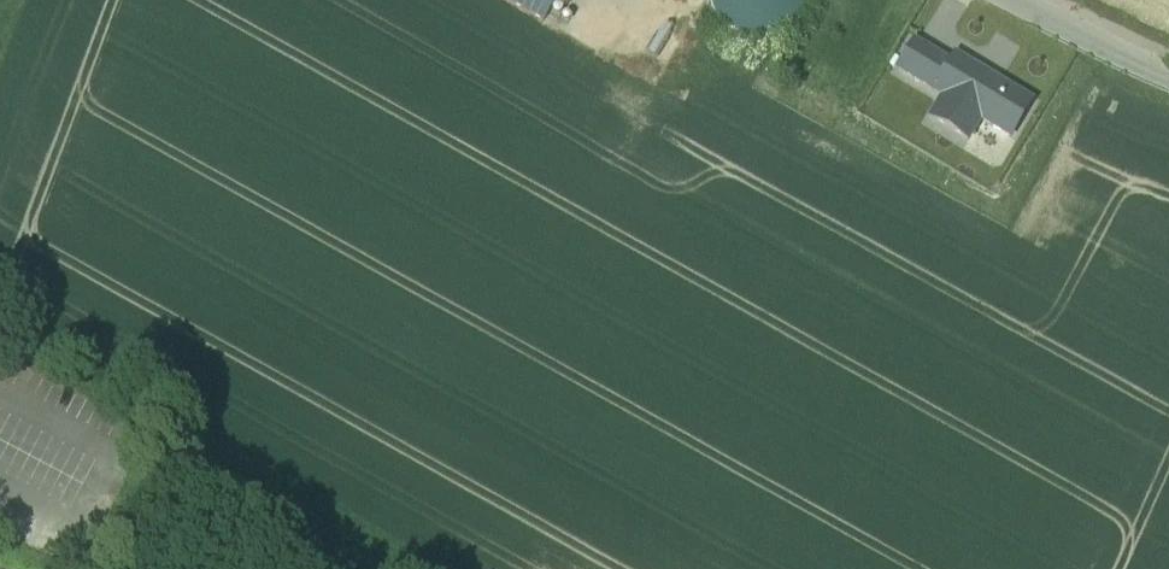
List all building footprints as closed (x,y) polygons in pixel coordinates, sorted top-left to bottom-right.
[(558,0),(497,0),(543,26),(558,0)] [(709,13),(716,28),(727,39),(741,47),(757,50),(772,47),(786,39),(797,27),(803,13),(804,0),(708,0),(709,13)] [(911,52),(898,75),(943,100),(932,118),(969,139),(977,124),(1008,142),(1027,108),(984,84),(981,90),(911,52)]
